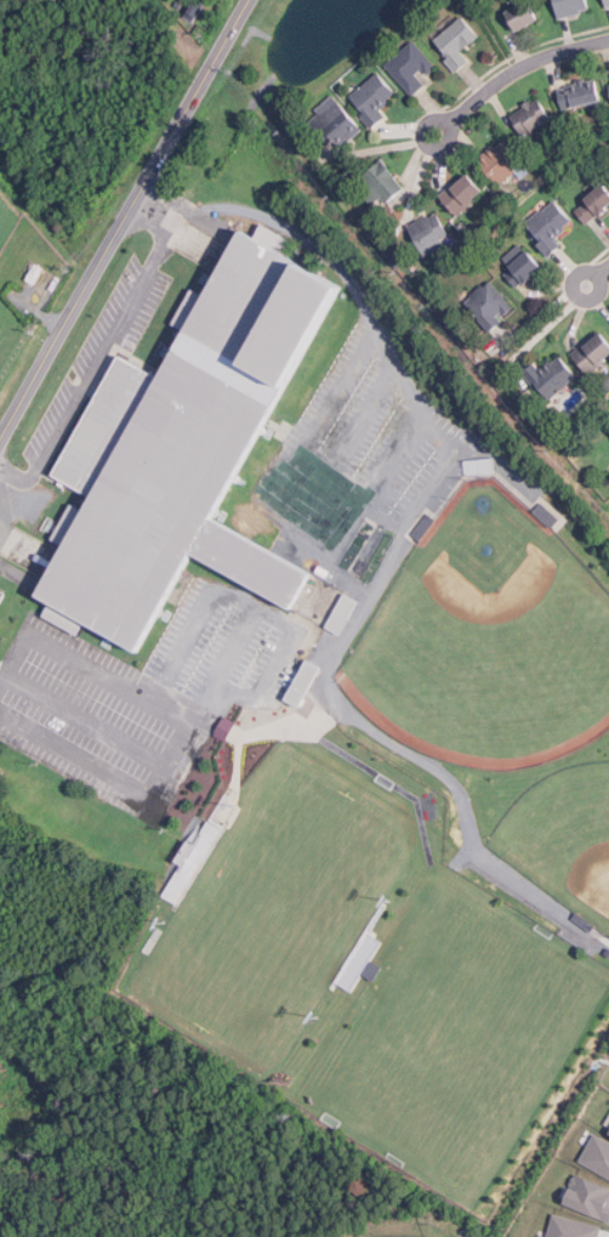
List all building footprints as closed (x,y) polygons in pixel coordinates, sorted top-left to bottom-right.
[(531,0),(528,0),(507,10),(516,30),(540,18),(531,0)] [(590,10),(587,0),(556,0),(560,17),(590,10)] [(469,61),(461,50),(479,35),(465,15),(433,39),(456,70),(469,61)] [(385,64),(412,96),(426,84),(422,79),(437,66),(414,40),(385,64)] [(379,108),(397,93),(380,72),(348,96),(372,127),(385,118),(379,108)] [(563,108),(602,102),(598,79),(559,85),(563,108)] [(608,103),(608,79),(601,80),(606,104),(608,103)] [(362,131),(337,95),(306,115),(330,152),(362,131)] [(510,114),(523,136),(552,118),(539,96),(510,114)] [(520,161),(500,138),(476,159),(497,183),(520,161)] [(354,185),(380,210),(405,186),(380,160),(354,185)] [(485,193),(472,172),(440,193),(454,214),(485,193)] [(605,182),(575,209),(588,225),(608,208),(608,186),(605,182)] [(573,221),(556,199),(525,222),(550,255),(563,245),(554,236),(573,221)] [(453,239),(436,210),(408,226),(425,255),(453,239)] [(140,649),(87,620),(80,634),(46,614),(53,601),(40,594),(68,545),(55,538),(74,504),(87,511),(96,496),(56,473),(121,354),(161,378),(188,329),(176,322),(194,289),(207,295),(245,228),(257,236),(264,222),(300,243),(291,256),(343,286),(214,516),(313,573),(294,607),(195,550),(140,649)] [(542,267),(523,242),(503,256),(512,267),(506,272),(517,286),(542,267)] [(44,267),(36,263),(27,280),(34,284),(44,267)] [(465,301),(489,331),(516,310),(490,279),(465,301)] [(603,330),(573,352),(587,373),(608,358),(608,338),(603,330)] [(542,370),(535,363),(524,373),(551,401),(577,374),(558,354),(542,370)] [(457,460),(489,458),(491,473),(460,476),(457,460)] [(528,509),(536,496),(557,516),(547,528),(528,509)] [(422,511),(432,520),(415,543),(405,533),(422,511)] [(340,634),(326,626),(345,592),(358,601),(340,634)] [(298,707),(285,699),(308,659),(320,666),(298,707)] [(230,721),(217,715),(208,735),(221,741),(230,721)] [(201,817),(223,827),(175,907),(156,895),(172,867),(186,845),(201,817)] [(178,840),(186,845),(172,867),(165,862),(178,840)] [(573,915),(577,909),(597,923),(592,930),(573,915)] [(601,1133),(608,1137),(608,1118),(601,1133)] [(597,1133),(608,1139),(608,1177),(581,1161),(597,1133)] [(577,1173),(608,1187),(608,1220),(568,1202),(574,1186),(573,1186),(577,1173)] [(554,1213),(548,1236),(602,1236),(604,1226),(554,1213)]
